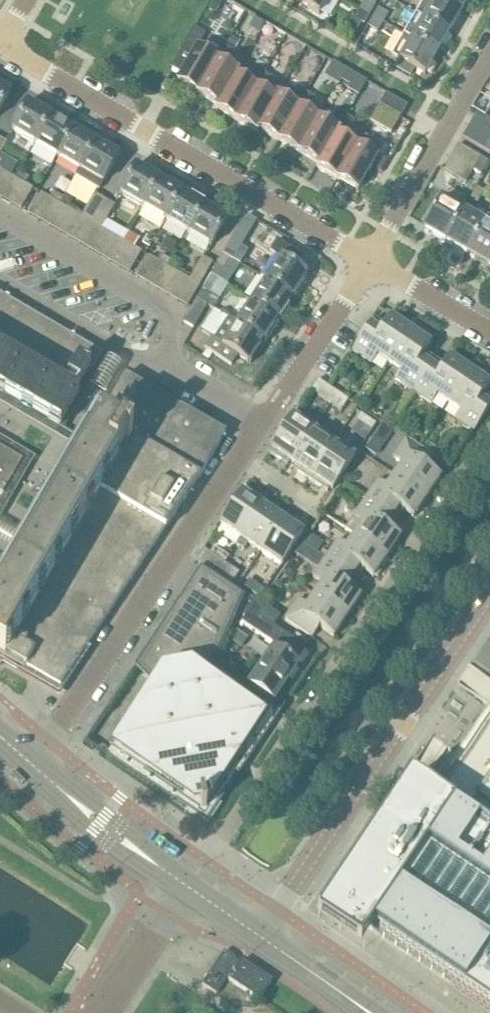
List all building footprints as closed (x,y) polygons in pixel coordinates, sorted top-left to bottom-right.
[(208,10),(216,14),(222,3),(216,0),(214,0),(208,10)] [(293,0),(319,15),(328,0),(293,0)] [(364,0),(359,9),(370,15),(375,6),(364,0)] [(439,0),(424,0),(416,15),(449,34),(461,13),(439,0)] [(461,13),(468,0),(439,0),(461,13)] [(373,17),(383,23),(388,14),(378,8),(373,17)] [(370,15),(359,9),(354,19),(364,25),(370,15)] [(449,34),(416,15),(404,35),(437,54),(449,34)] [(383,23),(373,17),(367,27),(378,33),(383,23)] [(194,28),(181,51),(192,57),(177,82),(198,94),(226,47),(218,60),(197,48),(205,34),(194,28)] [(404,35),(391,57),(398,61),(397,61),(399,61),(394,69),(410,78),(414,70),(424,76),(437,54),(404,35)] [(231,37),(226,46),(235,51),(239,42),(231,37)] [(237,72),(238,71),(227,65),(234,51),(226,47),(198,94),(217,105),(217,106),(235,75),(236,76),(238,72),(237,72)] [(261,58),(256,67),(263,71),(268,62),(261,58)] [(332,63),(328,70),(342,78),(346,70),(333,63),(332,63)] [(217,106),(217,105),(215,108),(236,121),(264,73),(256,69),(248,82),(238,76),(240,73),(238,71),(237,72),(238,72),(236,76),(235,75),(217,106)] [(342,78),(340,81),(341,81),(349,86),(355,76),(353,74),(352,74),(346,70),(342,78)] [(278,96),(279,95),(276,94),(274,97),(264,92),(272,78),(264,73),(236,121),(257,133),(259,130),(258,129),(276,99),(275,99),(277,96),(278,96)] [(10,93),(0,87),(0,111),(10,93)] [(279,141),(282,135),(306,94),(297,88),(290,102),(279,95),(278,96),(277,96),(275,99),(276,99),(258,129),(259,130),(279,141)] [(306,94),(282,135),(279,141),(299,153),(319,118),(307,112),(315,98),(306,94)] [(407,106),(386,94),(379,105),(400,117),(407,106)] [(35,145),(51,117),(28,104),(11,132),(35,145)] [(370,122),(391,133),(394,128),(400,117),(379,105),(370,122)] [(319,118),(299,153),(318,164),(316,167),(317,168),(347,117),(338,111),(330,125),(319,118)] [(477,113),(469,125),(489,137),(489,120),(477,113)] [(57,159),(74,130),(51,117),(35,145),(57,159)] [(337,179),(357,145),(345,138),(355,121),(347,117),(317,168),(337,179)] [(489,141),(489,137),(469,125),(462,138),(484,151),(489,141)] [(74,130),(57,159),(79,171),(95,143),(74,130)] [(337,179),(357,191),(372,166),(378,157),(378,156),(383,147),(363,135),(357,145),(337,179)] [(118,157),(95,143),(79,171),(75,177),(98,191),(102,185),(118,157)] [(473,171),(480,158),(458,145),(451,158),(473,171)] [(378,157),(372,166),(381,171),(387,162),(378,156),(378,157)] [(465,184),(473,171),(451,158),(443,171),(465,184)] [(473,171),(481,175),(488,163),(480,158),(473,171)] [(143,208),(159,180),(136,167),(119,195),(143,208)] [(13,178),(3,172),(0,177),(0,198),(1,199),(13,178)] [(23,184),(25,185),(29,178),(18,172),(15,179),(23,184)] [(11,205),(23,184),(15,179),(14,179),(13,178),(1,199),(11,205)] [(165,221),(181,193),(159,180),(143,208),(165,221)] [(21,211),(33,190),(25,185),(23,184),(11,205),(21,211)] [(484,192),(477,188),(469,201),(477,206),(484,192)] [(50,196),(49,199),(52,200),(59,204),(60,205),(63,199),(62,198),(52,192),(50,196)] [(63,199),(60,205),(61,206),(67,209),(72,200),(71,195),(67,193),(66,193),(63,199)] [(188,234),(204,206),(181,193),(165,221),(188,234)] [(41,194),(28,215),(39,221),(52,200),(49,199),(41,194)] [(92,224),(105,201),(94,195),(81,217),(92,224)] [(445,243),(464,211),(442,198),(423,230),(445,243)] [(52,200),(39,221),(49,227),(61,206),(60,205),(59,204),(52,200)] [(105,201),(92,224),(101,229),(115,207),(105,201)] [(59,233),(71,212),(67,210),(67,209),(61,206),(49,227),(59,233)] [(204,206),(188,234),(210,248),(227,220),(204,206)] [(467,255),(485,223),(464,211),(445,243),(467,255)] [(69,239),(81,217),(71,212),(59,233),(69,239)] [(79,245),(92,224),(81,217),(69,239),(79,245)] [(489,263),(489,226),(485,223),(467,255),(488,267),(489,263)] [(89,250),(101,230),(101,229),(92,224),(79,245),(89,250)] [(99,256),(111,235),(101,230),(89,250),(99,256)] [(241,248),(247,238),(236,232),(222,255),(223,255),(235,262),(237,263),(240,265),(248,252),(241,248)] [(109,262),(121,241),(111,235),(99,256),(109,262)] [(122,242),(131,247),(133,248),(137,242),(126,235),(122,242)] [(121,241),(109,262),(119,268),(131,247),(122,242),(121,241)] [(304,259),(277,241),(269,252),(279,259),(265,280),(292,298),(293,300),(303,285),(301,284),(307,276),(297,269),(304,259)] [(129,274),(141,253),(133,248),(131,247),(119,268),(129,274)] [(156,261),(159,263),(168,268),(171,262),(160,255),(156,261)] [(230,271),(235,262),(223,255),(217,266),(224,270),(225,268),(230,271)] [(149,257),(137,278),(147,284),(159,263),(156,261),(149,257)] [(189,280),(199,286),(212,264),(202,258),(189,280)] [(156,290),(169,269),(168,268),(159,263),(147,284),(156,290)] [(169,269),(156,290),(166,295),(179,274),(169,269)] [(179,274),(166,295),(176,301),(189,280),(179,274)] [(199,286),(189,280),(176,301),(187,307),(199,286)] [(292,298),(265,280),(251,302),(277,320),(279,321),(288,307),(287,306),(292,298)] [(202,290),(196,300),(207,306),(214,309),(220,300),(202,290)] [(19,306),(0,295),(0,339),(19,306)] [(193,329),(207,306),(196,300),(183,323),(193,329)] [(277,320),(251,302),(236,323),(263,341),(264,343),(274,329),(272,327),(277,320)] [(102,355),(19,306),(0,339),(0,392),(60,427),(79,396),(75,394),(89,370),(92,372),(102,355)] [(389,365),(409,334),(411,331),(391,317),(382,331),(371,324),(352,353),(371,365),(377,357),(389,365)] [(259,350),(264,342),(263,341),(237,324),(236,323),(228,318),(214,339),(212,338),(205,349),(231,366),(238,356),(248,363),(249,364),(259,350)] [(413,393),(431,366),(421,358),(430,344),(411,331),(409,334),(389,365),(399,372),(394,380),(413,393)] [(449,405),(471,371),(451,357),(441,372),(431,366),(413,393),(431,405),(437,397),(449,405)] [(489,407),(489,405),(481,399),(489,385),(489,384),(471,371),(449,405),(459,412),(453,421),(472,433),(489,407)] [(223,432),(125,375),(0,590),(0,653),(5,656),(7,652),(28,664),(26,668),(60,688),(165,531),(199,479),(225,434),(223,432)] [(338,394),(327,386),(317,380),(310,391),(331,404),(338,394)] [(341,411),(348,401),(338,394),(331,404),(341,411)] [(360,414),(356,421),(371,431),(376,424),(360,414)] [(294,415),(271,450),(292,464),(315,429),(294,415)] [(382,424),(374,437),(385,444),(393,432),(382,424)] [(312,477),(334,442),(315,429),(292,464),(312,477)] [(431,457),(421,450),(405,439),(392,457),(401,463),(394,474),(427,497),(440,477),(426,468),(433,457),(431,457)] [(332,490),(355,456),(334,442),(312,477),(332,490)] [(421,450),(431,457),(435,451),(425,445),(421,450)] [(2,496),(22,461),(0,449),(0,495),(2,496)] [(427,497),(394,474),(385,486),(377,480),(365,498),(393,517),(399,508),(413,517),(427,497)] [(241,540),(264,506),(243,492),(220,526),(240,540),(241,540)] [(393,517),(365,498),(352,517),(361,523),(353,534),(387,556),(400,537),(386,528),(393,517)] [(261,553),(284,519),(264,506),(241,540),(240,540),(236,546),(243,551),(248,544),(261,553)] [(280,566),(303,532),(284,519),(261,553),(280,566)] [(308,534),(301,544),(317,554),(324,544),(309,534),(308,534)] [(387,556),(353,534),(345,546),(337,540),(325,558),(353,577),(359,568),(373,577),(387,556)] [(214,547),(210,554),(217,559),(221,552),(214,547)] [(218,575),(225,564),(217,559),(210,554),(203,550),(196,561),(218,575)] [(298,550),(290,562),(300,568),(308,556),(298,550)] [(353,577),(325,558),(312,577),(320,583),(313,594),(347,616),(360,597),(346,587),(353,577)] [(232,584),(234,581),(239,574),(225,564),(218,575),(232,584)] [(242,598),(200,569),(139,662),(134,668),(154,688),(115,747),(113,746),(112,747),(107,755),(106,757),(109,759),(109,760),(173,802),(197,817),(196,818),(206,825),(213,815),(212,814),(228,791),(271,727),(279,714),(280,714),(285,706),(284,706),(279,712),(254,701),(215,665),(220,653),(242,598)] [(249,581),(244,588),(260,598),(265,591),(249,581)] [(347,616),(313,594),(305,606),(297,600),(284,619),(313,638),(319,628),(333,637),(347,616)] [(279,618),(250,599),(240,624),(276,646),(274,649),(273,649),(249,687),(272,702),(296,665),(306,650),(273,628),(279,618)] [(380,824),(316,920),(360,950),(372,931),(451,984),(450,985),(489,1011),(489,717),(436,798),(410,780),(380,824)] [(224,952),(215,965),(202,986),(216,995),(227,979),(229,980),(228,981),(259,1001),(271,982),(241,962),(239,964),(234,961),(235,959),(224,952)]
